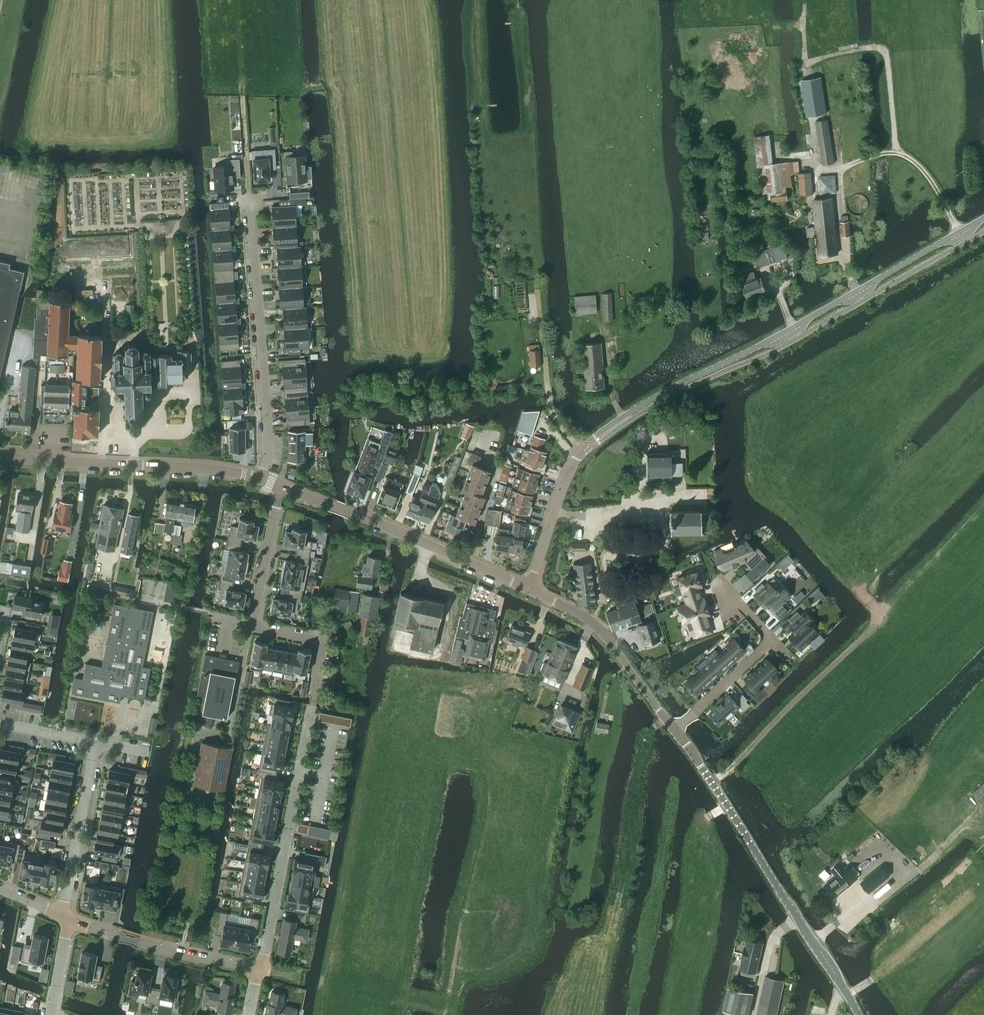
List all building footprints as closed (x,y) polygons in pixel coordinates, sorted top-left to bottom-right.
[(820,76),(801,79),(806,117),(826,114),(820,76)] [(827,120),(816,121),(822,165),(834,163),(827,120)] [(274,150),(252,151),(253,159),(254,181),(270,180),(269,166),(276,166),(275,153),(274,150)] [(292,156),(292,151),(284,152),(286,181),(307,179),(306,155),(292,156)] [(217,191),(221,190),(233,189),(232,178),(240,177),(239,158),(227,159),(227,166),(214,167),(216,191),(217,191)] [(789,162),(757,165),(761,194),(767,193),(767,200),(771,199),(771,202),(787,201),(786,187),(792,186),(789,162)] [(801,196),(813,194),(811,172),(799,173),(801,196)] [(209,203),(210,220),(227,219),(226,210),(229,210),(228,202),(224,202),(224,197),(216,198),(217,203),(209,203)] [(837,254),(832,198),(814,200),(816,227),(807,228),(808,237),(817,236),(819,256),(837,254)] [(293,226),(292,205),(272,207),(272,206),(271,207),(272,207),(272,209),(273,227),(272,227),(293,226)] [(227,226),(227,219),(210,220),(211,230),(230,229),(230,226),(227,226)] [(843,237),(850,236),(849,222),(841,222),(843,237)] [(295,247),(293,226),(272,227),(272,228),(273,228),(274,248),(273,248),(274,248),(277,248),(295,247)] [(212,240),(228,239),(228,232),(230,232),(230,229),(211,230),(212,240)] [(229,246),(228,239),(212,240),(212,250),(231,249),(231,246),(229,246)] [(784,244),(772,248),(776,261),(777,261),(788,257),(784,244)] [(295,247),(277,248),(278,268),(277,268),(298,267),(297,247),(295,247)] [(213,261),(230,259),(229,252),(232,252),(231,249),(212,250),(213,261)] [(767,253),(754,258),(757,267),(771,263),(767,253)] [(213,261),(214,277),(237,275),(237,271),(233,271),(233,268),(230,268),(230,259),(213,261)] [(17,302),(24,271),(0,266),(0,376),(17,302)] [(300,287),(298,267),(277,268),(278,268),(279,288),(278,288),(300,287)] [(757,279),(754,271),(740,276),(743,284),(742,284),(748,299),(766,292),(761,277),(757,279)] [(237,279),(237,275),(214,277),(215,293),(232,292),(231,283),(234,283),(234,279),(237,279)] [(301,308),(300,287),(278,288),(279,289),(280,309),(283,309),(301,308)] [(232,299),(232,292),(215,293),(216,303),(235,302),(235,299),(232,299)] [(603,322),(612,321),(611,293),(602,294),(603,322)] [(575,315),(581,315),(581,314),(596,313),(595,295),(574,297),(575,315)] [(48,355),(47,355),(47,363),(45,363),(44,384),(41,384),(40,403),(71,404),(72,379),(73,379),(74,354),(68,354),(68,347),(68,335),(70,302),(38,301),(37,319),(35,319),(33,356),(40,357),(41,357),(41,356),(41,355),(48,355)] [(217,313),(233,312),(233,305),(236,305),(235,302),(216,303),(217,313)] [(301,308),(283,309),(284,329),(283,329),(284,329),(305,328),(304,308),(301,308)] [(234,319),(233,312),(217,313),(218,323),(237,322),(237,319),(234,319)] [(218,334),(235,332),(234,325),(237,325),(237,322),(218,323),(218,334)] [(306,349),(305,328),(284,329),(285,349),(285,350),(286,350),(287,350),(287,355),(300,354),(300,349),(306,349)] [(236,341),(235,332),(218,334),(220,350),(229,349),(229,355),(237,354),(237,349),(239,349),(238,341),(236,341)] [(101,336),(78,335),(78,336),(68,335),(68,347),(78,348),(76,379),(77,379),(77,380),(85,380),(99,380),(100,366),(101,366),(102,351),(100,350),(101,336)] [(604,387),(600,342),(581,344),(583,365),(575,365),(576,373),(584,373),(585,389),(604,387)] [(115,352),(116,353),(114,355),(114,354),(113,355),(114,355),(114,362),(112,362),(112,363),(113,363),(113,371),(112,371),(113,372),(113,373),(111,373),(112,389),(114,389),(114,390),(115,390),(116,398),(115,398),(115,399),(116,399),(116,400),(117,400),(117,399),(125,398),(125,406),(124,406),(124,408),(125,408),(125,416),(124,416),(124,417),(125,417),(125,418),(127,418),(127,417),(129,417),(129,419),(127,419),(126,421),(126,422),(127,424),(129,423),(130,425),(128,425),(128,427),(130,426),(130,429),(131,429),(131,426),(138,426),(139,428),(141,428),(140,426),(142,426),(142,425),(144,425),(144,426),(145,425),(145,424),(147,423),(148,422),(147,421),(147,419),(148,418),(147,417),(146,418),(145,416),(145,415),(144,415),(144,407),(145,407),(145,405),(144,405),(143,398),(151,397),(151,398),(153,398),(152,397),(154,397),(154,396),(152,396),(152,388),(154,388),(154,387),(162,387),(162,384),(173,384),(173,383),(184,382),(184,374),(188,374),(188,370),(192,369),(191,350),(182,350),(171,351),(171,354),(160,354),(160,356),(151,356),(151,355),(151,354),(151,353),(150,353),(148,351),(148,350),(147,350),(147,351),(144,351),(143,350),(142,351),(143,351),(141,354),(140,353),(139,353),(139,349),(140,348),(139,347),(138,348),(135,344),(135,343),(134,343),(134,344),(130,344),(129,343),(128,344),(129,345),(126,348),(124,347),(124,349),(125,349),(125,354),(124,354),(124,355),(123,355),(121,352),(120,351),(120,352),(117,352),(116,352),(115,352)] [(530,366),(540,365),(539,349),(528,350),(530,366)] [(285,368),(286,377),(303,375),(303,366),(305,366),(305,358),(278,360),(278,365),(282,365),(282,368),(285,368)] [(222,378),(238,376),(238,367),(240,367),(240,359),(220,361),(222,378)] [(32,413),(33,399),(36,367),(22,366),(19,398),(18,411),(9,410),(8,421),(6,421),(5,427),(6,429),(7,431),(9,432),(11,431),(13,430),(14,428),(22,429),(21,433),(30,434),(32,413)] [(280,393),(307,391),(307,384),(304,384),(303,375),(286,377),(286,385),(283,386),(284,389),(280,389),(280,393)] [(239,384),(238,376),(222,378),(222,388),(242,386),(241,383),(239,384)] [(90,408),(84,408),(85,380),(77,380),(77,379),(76,379),(73,379),(71,404),(72,404),(71,410),(74,410),(73,435),(89,436),(89,435),(98,435),(98,425),(99,425),(99,418),(98,418),(99,405),(90,405),(90,408)] [(496,394),(508,392),(507,385),(495,386),(496,394)] [(223,398),(240,397),(239,389),(242,389),(242,386),(222,388),(223,398)] [(288,409),(306,408),(305,399),(308,398),(307,391),(280,393),(281,397),(284,397),(284,400),(287,400),(288,409)] [(240,406),(240,397),(223,398),(224,414),(233,414),(233,419),(240,418),(240,413),(244,413),(243,405),(240,406)] [(306,408),(288,409),(289,418),(286,418),(286,421),(283,421),(283,426),(310,424),(309,416),(307,416),(306,408)] [(531,435),(538,411),(523,411),(517,431),(531,435)] [(473,427),(466,424),(461,437),(468,440),(473,427)] [(649,425),(650,434),(658,434),(657,424),(649,425)] [(230,428),(230,452),(245,452),(245,428),(230,428)] [(305,432),(288,432),(288,461),(305,461),(305,445),(312,445),(313,433),(305,433),(305,432)] [(523,449),(522,455),(543,462),(546,452),(541,451),(545,439),(533,436),(529,450),(523,449)] [(354,472),(347,490),(363,496),(372,472),(370,471),(375,458),(382,460),(387,448),(387,446),(379,443),(370,440),(358,473),(354,472)] [(518,447),(515,458),(521,459),(519,464),(524,465),(525,465),(541,470),(543,462),(522,455),(523,449),(518,447)] [(387,448),(382,460),(393,464),(397,452),(387,448)] [(477,466),(478,463),(481,457),(470,453),(467,462),(472,464),(477,466)] [(670,463),(670,453),(645,453),(646,476),(670,476),(670,475),(682,475),(682,463),(670,463)] [(448,491),(461,459),(455,456),(442,489),(448,491)] [(382,463),(375,479),(380,481),(386,465),(382,463)] [(492,467),(483,463),(482,465),(478,463),(477,466),(472,464),(461,490),(465,491),(455,516),(471,522),(474,523),(484,497),(481,496),(492,467)] [(504,465),(502,473),(509,475),(511,467),(504,465)] [(518,468),(515,477),(536,483),(539,474),(524,469),(518,468)] [(506,483),(509,475),(502,473),(499,481),(506,483)] [(412,495),(420,476),(413,474),(406,492),(412,495)] [(400,492),(404,483),(387,477),(383,486),(383,485),(377,501),(395,508),(401,492),(400,492)] [(534,492),(536,483),(515,477),(512,485),(534,492)] [(433,481),(428,492),(430,493),(420,518),(428,522),(436,502),(438,496),(440,493),(436,484),(433,481)] [(529,505),(532,496),(511,489),(508,498),(529,505)] [(420,518),(430,493),(428,492),(423,490),(420,499),(414,496),(407,513),(420,518)] [(32,510),(35,496),(18,493),(15,511),(19,511),(16,530),(29,532),(32,510)] [(500,505),(503,496),(496,494),(494,503),(500,505)] [(527,514),(529,505),(508,498),(505,507),(527,514)] [(176,518),(178,502),(167,500),(165,516),(167,517),(166,524),(155,522),(153,533),(163,534),(164,530),(165,531),(172,532),(173,532),(174,525),(175,518),(176,518)] [(70,503),(70,501),(66,501),(65,502),(60,501),(58,511),(55,511),(55,515),(53,514),(51,527),(70,531),(73,518),(69,517),(72,503),(70,503)] [(178,502),(176,518),(182,519),(181,524),(187,524),(188,524),(188,520),(192,521),(195,505),(178,502)] [(121,527),(124,509),(104,505),(100,524),(92,522),(91,530),(99,532),(96,546),(115,550),(120,527),(121,527)] [(499,525),(501,511),(493,510),(491,523),(499,525)] [(700,512),(700,510),(669,510),(669,533),(701,533),(701,532),(703,532),(703,530),(709,530),(709,512),(700,512)] [(509,551),(509,552),(515,553),(515,552),(521,553),(523,538),(524,531),(522,531),(524,522),(526,516),(515,513),(512,530),(511,536),(513,536),(512,543),(510,542),(509,551)] [(131,553),(139,516),(129,514),(121,551),(131,553)] [(451,514),(444,529),(446,529),(445,531),(451,533),(452,532),(462,536),(466,526),(469,528),(471,522),(455,516),(451,514)] [(229,533),(227,542),(241,544),(242,536),(256,539),(258,525),(253,524),(254,521),(240,518),(238,527),(231,526),(230,533),(229,533)] [(180,535),(181,525),(174,525),(173,532),(172,532),(170,543),(181,545),(182,535),(180,535)] [(6,526),(5,533),(13,535),(15,528),(6,526)] [(295,555),(309,557),(311,549),(310,549),(311,542),(304,540),(306,531),(292,528),(292,532),(286,531),(283,544),(297,547),(295,555)] [(498,528),(495,549),(509,551),(510,542),(512,543),(513,536),(511,536),(512,530),(498,528)] [(49,554),(52,540),(43,539),(41,553),(49,554)] [(720,548),(714,550),(716,557),(718,556),(722,566),(725,564),(727,568),(732,566),(732,567),(733,567),(733,566),(736,565),(736,566),(737,565),(736,564),(744,561),(745,562),(750,568),(751,569),(745,574),(752,582),(759,575),(760,577),(765,573),(764,571),(770,565),(761,555),(760,556),(751,547),(747,549),(744,541),(734,545),(734,544),(732,544),(734,549),(731,550),(730,549),(725,551),(726,552),(722,554),(720,548)] [(227,562),(247,566),(247,561),(248,553),(239,551),(241,544),(227,542),(225,549),(229,550),(227,562)] [(654,553),(661,548),(657,543),(650,548),(654,553)] [(282,573),(305,577),(309,557),(295,555),(294,561),(285,560),(284,568),(283,568),(282,573)] [(787,555),(777,564),(782,570),(792,561),(787,555)] [(377,575),(381,559),(368,556),(366,563),(364,563),(362,572),(363,572),(363,576),(358,576),(356,586),(372,588),(373,578),(371,577),(372,574),(377,575)] [(246,571),(247,566),(227,562),(223,561),(219,581),(233,584),(234,577),(243,579),(245,571),(246,571)] [(11,573),(29,576),(31,566),(0,562),(0,572),(11,573)] [(577,599),(578,604),(594,603),(590,563),(573,565),(576,591),(575,591),(573,593),(572,594),(572,596),(572,598),(574,599),(575,600),(577,599)] [(701,586),(699,581),(698,579),(700,579),(697,568),(686,572),(687,574),(677,577),(680,585),(675,587),(677,595),(682,593),(686,604),(701,599),(697,588),(699,587),(700,587),(701,587),(701,586)] [(67,582),(68,582),(68,581),(70,573),(61,571),(60,571),(59,572),(57,580),(67,582)] [(302,597),(305,577),(282,573),(281,578),(282,578),(280,586),(289,587),(288,594),(302,597)] [(243,607),(245,593),(232,590),(233,584),(219,581),(218,588),(221,589),(219,597),(224,598),(223,603),(230,604),(229,607),(236,608),(236,606),(243,607)] [(386,597),(389,585),(380,583),(378,595),(386,597)] [(768,604),(777,613),(784,607),(781,604),(790,596),(781,587),(778,590),(777,589),(775,592),(767,583),(764,586),(761,583),(755,589),(757,592),(754,595),(765,607),(768,604)] [(110,593),(125,595),(137,597),(138,590),(126,588),(112,585),(110,593)] [(180,604),(183,588),(167,585),(164,601),(180,604)] [(355,612),(359,593),(334,588),(330,611),(346,614),(346,611),(355,612)] [(397,628),(392,650),(408,654),(408,657),(429,660),(431,651),(438,624),(443,602),(401,592),(394,621),(395,621),(394,627),(397,628)] [(376,618),(380,596),(363,593),(359,616),(362,616),(359,634),(369,636),(372,618),(376,618)] [(607,612),(612,630),(614,629),(635,622),(637,622),(644,645),(659,640),(653,621),(641,625),(640,621),(635,604),(638,603),(634,593),(618,598),(616,599),(614,599),(617,609),(607,612)] [(300,604),(302,597),(288,594),(287,601),(273,598),(270,612),(277,613),(276,616),(283,617),(283,614),(290,616),(291,611),(296,612),(297,604),(300,604)] [(40,617),(43,603),(31,601),(32,599),(15,596),(13,607),(26,610),(25,614),(40,617)] [(705,615),(708,614),(703,599),(701,599),(686,604),(677,607),(680,615),(683,614),(689,630),(693,629),(696,636),(701,635),(702,635),(712,632),(709,623),(708,624),(705,615)] [(75,677),(72,692),(120,702),(122,691),(129,693),(128,696),(144,699),(151,667),(143,665),(154,611),(114,603),(102,666),(86,663),(83,679),(75,677)] [(460,616),(456,635),(460,636),(469,638),(470,634),(472,634),(472,631),(490,635),(493,636),(496,623),(493,622),(496,611),(488,609),(488,608),(466,603),(462,617),(460,616)] [(795,632),(789,637),(800,649),(809,640),(810,641),(814,637),(813,637),(817,633),(808,624),(812,621),(809,617),(808,615),(807,616),(804,612),(801,616),(796,611),(787,619),(791,624),(789,626),(795,632)] [(51,614),(49,626),(57,628),(60,615),(51,614)] [(15,627),(13,638),(34,642),(36,632),(39,632),(40,627),(25,624),(24,629),(15,627)] [(525,646),(530,633),(511,626),(506,639),(525,646)] [(466,651),(465,656),(484,660),(488,642),(491,643),(493,636),(490,635),(472,631),(472,634),(470,634),(469,638),(466,651)] [(367,646),(369,636),(360,635),(358,644),(367,646)] [(455,638),(450,663),(460,665),(462,655),(465,656),(466,651),(463,651),(463,649),(460,648),(462,640),(459,639),(460,636),(456,635),(455,638)] [(13,638),(11,648),(28,651),(28,652),(32,652),(34,642),(13,638)] [(544,673),(543,674),(562,682),(577,647),(558,640),(548,664),(543,662),(540,671),(544,673)] [(715,649),(713,650),(705,658),(719,673),(744,651),(734,640),(718,653),(715,649)] [(266,647),(267,643),(255,641),(249,669),(262,671),(262,669),(266,647)] [(276,649),(266,647),(262,669),(272,671),(276,649)] [(526,647),(518,670),(526,673),(535,650),(526,647)] [(11,648),(9,658),(26,661),(28,652),(28,651),(11,648)] [(283,673),(287,651),(276,649),(272,671),(283,673)] [(294,671),(295,671),(306,673),(310,652),(298,649),(297,653),(298,653),(294,671)] [(298,653),(297,653),(287,651),(283,673),(294,675),(295,671),(294,671),(298,653)] [(237,676),(240,661),(205,654),(200,683),(197,694),(203,695),(198,721),(212,723),(213,715),(227,718),(233,688),(235,676),(237,676)] [(31,662),(26,661),(9,658),(7,668),(29,672),(31,662)] [(695,695),(719,673),(705,658),(696,666),(700,670),(685,684),(695,695)] [(742,688),(752,699),(761,691),(757,686),(760,683),(760,684),(764,681),(764,680),(767,677),(769,680),(770,679),(778,672),(766,659),(764,661),(761,664),(760,663),(760,664),(757,667),(757,666),(756,667),(757,667),(754,670),(754,669),(753,669),(754,670),(751,673),(750,672),(750,673),(751,673),(744,679),(748,683),(742,688)] [(583,690),(593,668),(582,664),(573,686),(583,690)] [(7,668),(5,678),(22,681),(22,682),(27,683),(29,672),(7,668)] [(20,691),(22,682),(22,681),(5,678),(3,688),(20,691)] [(24,709),(26,703),(22,703),(24,692),(20,691),(3,688),(1,699),(10,701),(14,702),(13,707),(24,709)] [(717,707),(708,714),(719,725),(739,707),(742,711),(749,705),(743,699),(737,705),(729,696),(720,703),(716,706),(717,707)] [(271,703),(269,714),(273,715),(291,718),(293,707),(289,706),(290,701),(276,698),(275,704),(271,703)] [(561,705),(553,724),(564,728),(567,721),(575,724),(579,713),(561,705)] [(271,724),(271,725),(289,728),(291,718),(273,715),(271,724)] [(154,732),(157,718),(151,717),(149,731),(154,732)] [(607,732),(608,724),(597,722),(595,729),(607,732)] [(267,724),(265,734),(287,738),(289,728),(271,725),(271,724),(267,724)] [(265,734),(263,744),(285,748),(287,738),(265,734)] [(224,790),(232,748),(202,742),(193,784),(224,790)] [(263,744),(261,754),(283,758),(285,748),(263,744)] [(17,763),(19,753),(23,754),(24,748),(13,746),(12,751),(8,750),(0,748),(0,760),(17,763)] [(61,760),(62,755),(51,753),(50,759),(53,759),(51,770),(72,774),(74,763),(65,761),(61,760)] [(261,754),(258,770),(262,771),(276,774),(277,768),(283,770),(284,763),(282,763),(283,758),(261,754)] [(17,763),(0,760),(0,770),(11,772),(15,773),(17,763)] [(109,769),(107,780),(128,784),(130,774),(129,774),(125,773),(122,772),(109,769)] [(0,770),(0,781),(9,782),(13,783),(15,773),(11,772),(0,770)] [(51,770),(49,780),(70,784),(72,774),(51,770)] [(262,771),(259,788),(281,792),(282,788),(284,788),(285,781),(275,779),(276,774),(262,771)] [(49,780),(48,790),(68,794),(70,784),(49,780)] [(107,780),(105,790),(126,794),(128,784),(107,780)] [(0,781),(0,791),(11,793),(13,783),(9,782),(0,781)] [(972,794),(976,799),(983,792),(983,784),(972,794)] [(259,788),(257,798),(279,802),(281,792),(259,788)] [(66,804),(68,794),(48,790),(46,800),(66,804)] [(105,790),(103,800),(124,804),(126,794),(105,790)] [(0,791),(0,801),(9,803),(11,793),(0,791)] [(257,798),(255,808),(277,812),(279,802),(257,798)] [(48,810),(64,814),(66,804),(46,800),(44,810),(48,811),(48,810)] [(103,800),(102,810),(122,814),(124,804),(103,800)] [(0,801),(0,818),(10,820),(11,814),(7,814),(9,803),(0,801)] [(255,808),(253,818),(257,819),(275,822),(277,812),(255,808)] [(48,810),(48,811),(46,820),(46,821),(62,824),(64,814),(48,810)] [(102,810),(100,820),(120,824),(122,814),(102,810)] [(253,818),(251,828),(273,832),(275,822),(257,819),(253,818)] [(60,835),(62,824),(46,821),(46,820),(42,819),(40,830),(36,829),(35,835),(39,836),(50,838),(51,833),(60,835)] [(100,820),(98,830),(114,834),(118,835),(120,824),(100,820)] [(251,828),(249,839),(257,840),(256,845),(256,846),(262,847),(263,842),(273,844),(274,837),(272,837),(273,832),(251,828)] [(98,830),(96,840),(112,844),(113,843),(114,834),(98,830)] [(96,840),(94,852),(103,853),(102,858),(117,861),(118,856),(119,856),(121,845),(113,843),(112,844),(96,840)] [(20,844),(2,841),(0,854),(0,863),(3,864),(2,866),(10,867),(11,860),(16,862),(19,848),(20,844)] [(248,844),(245,861),(267,865),(268,861),(270,861),(271,854),(261,852),(262,847),(256,846),(256,845),(248,844)] [(30,879),(35,857),(24,855),(25,849),(19,848),(16,862),(22,863),(19,879),(26,881),(26,878),(30,879)] [(294,859),(293,865),(294,866),(293,871),(315,875),(317,865),(325,867),(327,857),(306,852),(304,861),(294,859)] [(45,863),(46,859),(35,857),(30,879),(35,880),(35,882),(41,883),(45,863)] [(245,861),(243,872),(265,876),(267,865),(245,861)] [(56,865),(45,863),(41,883),(47,885),(48,883),(53,884),(53,881),(54,882),(56,872),(55,872),(56,865)] [(844,869),(840,863),(832,870),(836,876),(846,888),(857,878),(848,866),(844,869)] [(881,866),(868,876),(876,886),(889,876),(881,866)] [(293,871),(291,881),(313,886),(315,875),(293,871)] [(243,872),(241,882),(263,886),(265,876),(243,872)] [(834,897),(846,888),(836,876),(825,885),(834,897)] [(86,906),(93,907),(98,883),(82,880),(81,887),(80,892),(83,892),(81,901),(82,901),(82,903),(87,904),(86,906)] [(291,881),(289,892),(311,896),(313,886),(291,881)] [(241,882),(238,894),(246,895),(245,901),(251,902),(252,896),(263,898),(264,892),(262,891),(263,886),(241,882)] [(104,907),(108,885),(98,883),(93,907),(99,908),(100,906),(104,907)] [(121,906),(125,888),(108,885),(104,907),(109,908),(108,910),(115,911),(117,905),(121,906)] [(286,897),(285,903),(296,905),(295,911),(308,913),(311,896),(289,892),(288,897),(286,897)] [(233,947),(237,925),(226,922),(227,913),(220,911),(216,928),(223,929),(221,936),(223,936),(221,944),(223,945),(223,947),(232,948),(232,946),(233,947)] [(256,935),(259,919),(251,918),(249,927),(237,925),(233,947),(245,949),(247,941),(248,941),(250,934),(256,935)] [(306,940),(308,929),(295,927),(296,921),(284,919),(278,952),(289,954),(293,938),(306,940)] [(24,946),(21,961),(42,965),(44,953),(47,954),(48,945),(46,945),(47,937),(33,934),(31,945),(31,948),(24,946)] [(742,959),(740,968),(743,969),(741,974),(752,976),(753,972),(756,972),(763,943),(747,939),(745,946),(742,959)] [(13,945),(11,958),(19,960),(21,946),(13,945)] [(82,952),(77,978),(99,982),(102,969),(94,967),(94,964),(96,954),(82,952)] [(151,1007),(154,989),(148,988),(151,974),(138,971),(136,981),(135,980),(134,981),(131,980),(129,994),(138,996),(138,991),(146,993),(145,1002),(149,1003),(149,1007),(151,1007)] [(175,990),(177,977),(168,975),(168,978),(163,977),(161,990),(154,989),(151,1007),(153,1008),(154,1003),(159,1004),(160,996),(177,1000),(179,991),(175,990)] [(784,981),(765,977),(757,1014),(777,1014),(784,981)] [(68,979),(65,992),(72,994),(75,981),(68,979)] [(234,984),(223,982),(221,993),(211,991),(209,1002),(219,1004),(218,1009),(222,1010),(222,1013),(221,1012),(220,1014),(228,1014),(229,1014),(226,1013),(227,1011),(231,1012),(234,997),(232,997),(234,984)] [(753,993),(729,988),(724,1010),(726,1010),(725,1014),(749,1014),(753,993)] [(283,993),(272,991),(269,1004),(267,1004),(265,1014),(290,1014),(291,1007),(281,1005),(283,993)] [(0,1014),(11,1014),(12,1008),(1,1006),(0,1014)]
